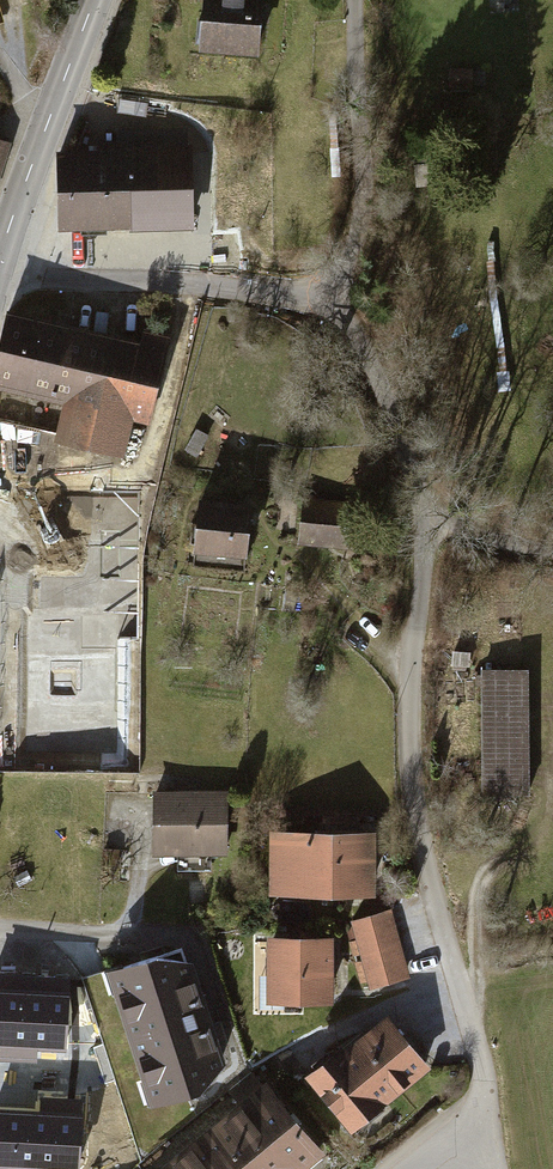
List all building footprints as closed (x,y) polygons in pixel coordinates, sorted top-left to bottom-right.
[(207,18),(200,18),(198,44),(205,44),(205,49),(266,53),(270,0),(208,0),(207,18)] [(490,73),(452,71),(450,92),(489,95),(490,73)] [(119,153),(58,155),(60,226),(190,223),(188,152),(186,152),(186,139),(173,131),(119,132),(119,153)] [(0,141),(0,169),(8,143),(0,141)] [(11,307),(0,347),(0,391),(69,409),(60,440),(127,458),(138,418),(156,423),(180,337),(146,328),(142,343),(11,307)] [(211,438),(198,432),(187,453),(200,459),(211,438)] [(358,504),(307,498),(301,548),(352,554),(358,504)] [(255,511),(205,505),(198,557),(248,563),(255,511)] [(539,675),(486,673),(481,798),(534,800),(539,675)] [(146,676),(133,676),(133,695),(146,695),(146,676)] [(238,792),(161,789),(158,854),(235,857),(238,792)] [(329,821),(329,832),(329,894),(380,893),(379,832),(363,832),(363,821),(329,821)] [(329,832),(278,832),(279,894),(329,894),(329,832)] [(397,913),(358,924),(363,943),(353,945),(364,987),(374,984),(376,992),(415,982),(397,913)] [(340,937),(274,937),(274,1002),(340,1002),(340,937)] [(153,949),(104,966),(149,1103),(197,1087),(224,1060),(189,958),(153,949)] [(65,1053),(70,980),(0,976),(0,1060),(38,1063),(38,1052),(65,1053)] [(392,1019),(315,1080),(356,1131),(433,1070),(392,1019)] [(159,1168),(317,1168),(336,1154),(274,1077),(159,1168)] [(82,1100),(41,1098),(40,1112),(0,1110),(0,1168),(78,1168),(82,1100)]
